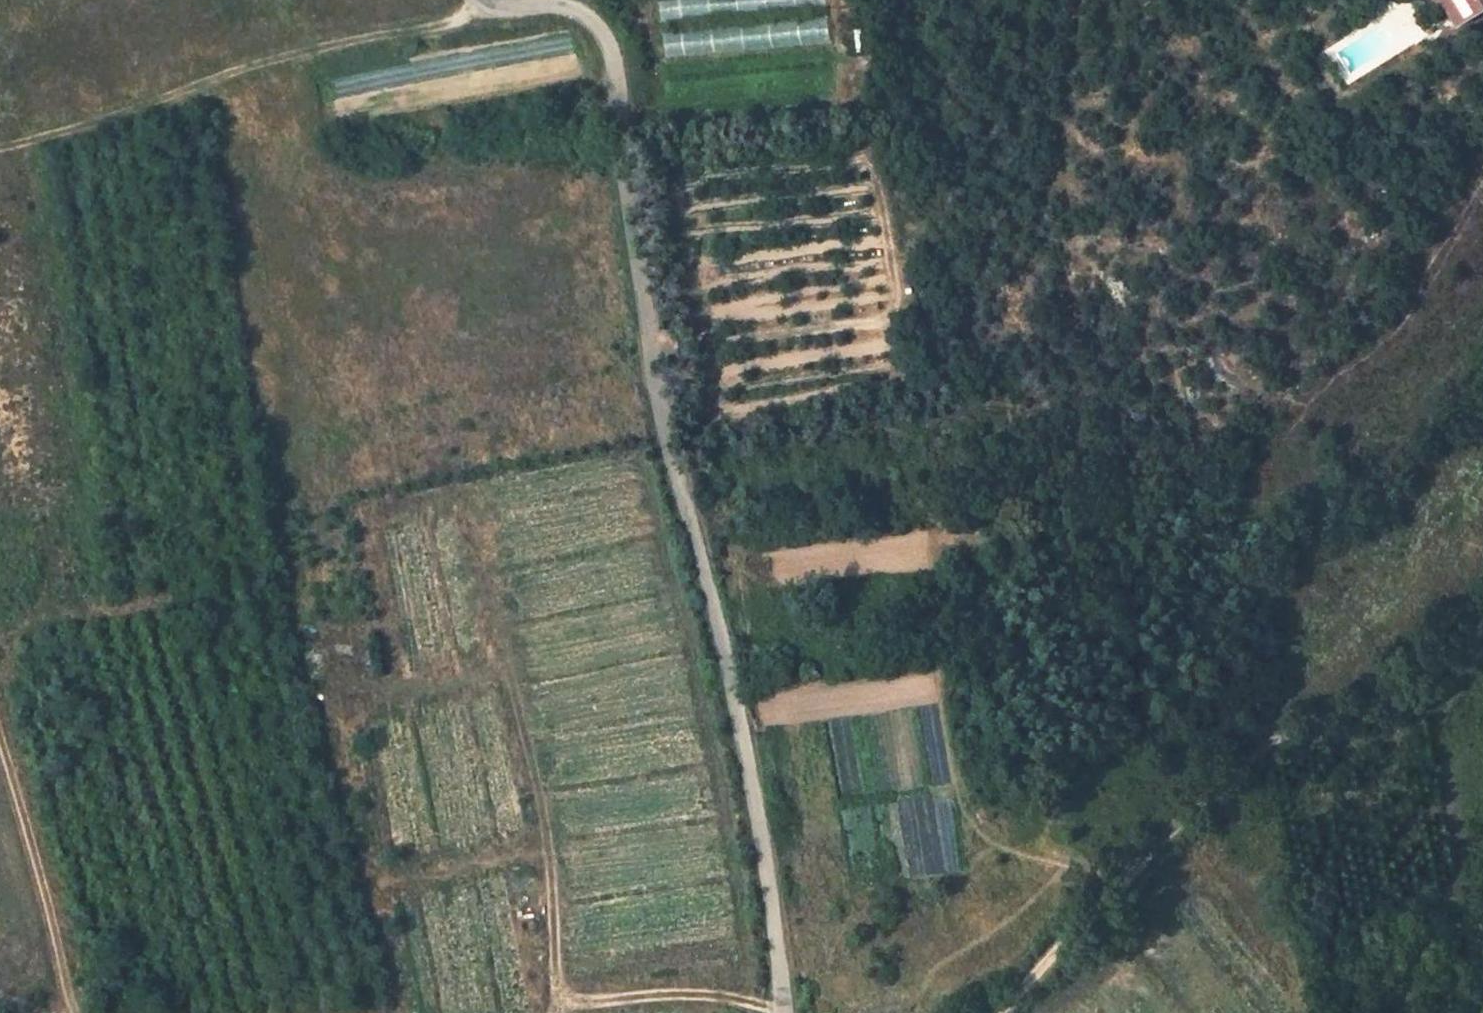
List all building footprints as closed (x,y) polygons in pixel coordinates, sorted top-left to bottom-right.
[(1455,13),(1482,1),(1482,0),(1450,0),(1455,13)]
